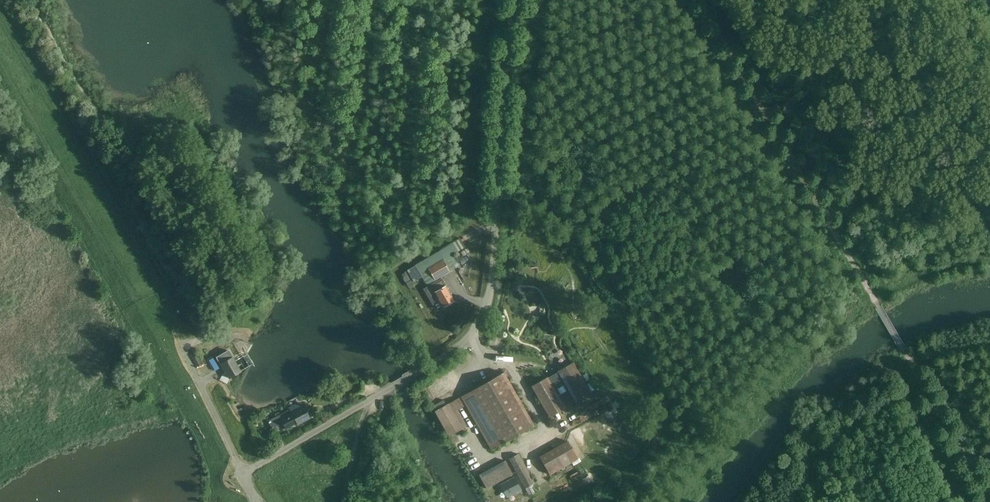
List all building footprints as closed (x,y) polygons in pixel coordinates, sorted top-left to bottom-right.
[(442,260),(428,268),(434,280),(440,277),(449,271),(442,260)] [(428,288),(425,289),(437,311),(443,308),(443,307),(454,301),(445,286),(443,287),(442,286),(444,285),(441,280),(428,288)] [(196,367),(206,362),(200,350),(190,355),(196,367)] [(227,385),(227,384),(230,379),(229,378),(240,371),(228,351),(217,358),(228,377),(223,374),(219,380),(227,385)] [(548,378),(547,378),(532,387),(549,417),(565,408),(564,407),(575,402),(591,393),(573,363),(558,372),(548,378)] [(492,449),(534,426),(503,373),(462,396),(492,449)] [(451,403),(435,411),(449,436),(453,443),(459,440),(455,433),(465,427),(456,410),(463,406),(459,398),(451,403)] [(443,400),(433,406),(435,410),(446,404),(443,400)] [(278,415),(268,421),(272,429),(282,424),(285,429),(296,423),(297,425),(310,418),(303,406),(291,413),(292,415),(281,421),(278,415)] [(266,428),(260,431),(263,438),(269,435),(266,428)] [(549,475),(577,459),(567,441),(539,457),(540,458),(535,460),(543,474),(548,471),(549,475)] [(534,483),(518,454),(509,459),(525,488),(534,483)] [(513,474),(505,461),(479,475),(486,488),(487,488),(489,492),(496,489),(494,484),(513,474)]
